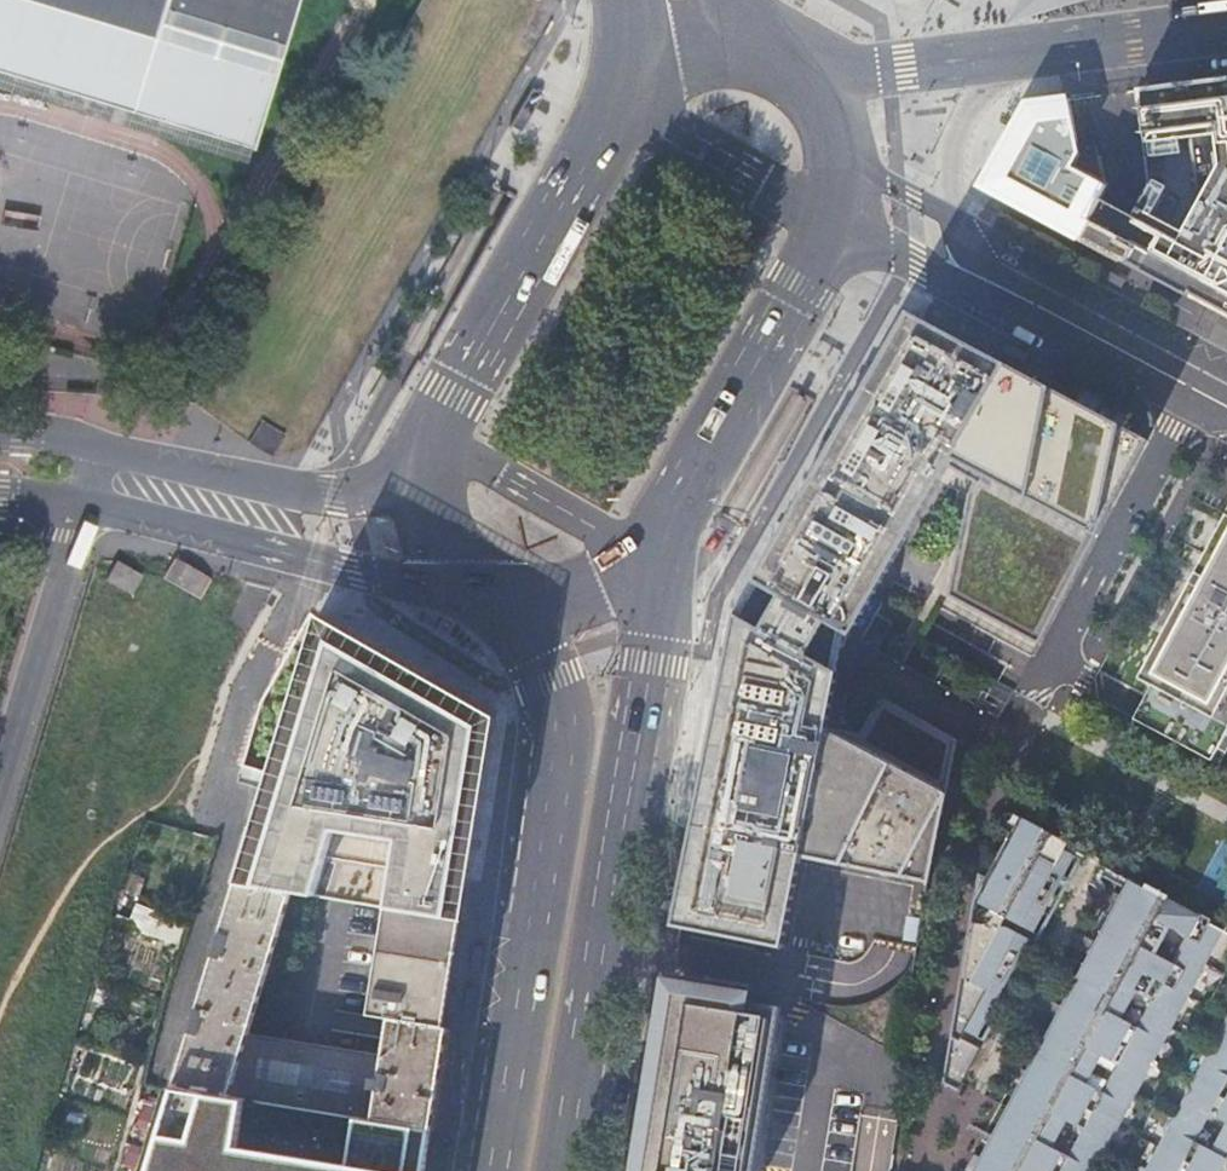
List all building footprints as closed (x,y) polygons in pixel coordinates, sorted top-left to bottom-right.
[(128,113),(249,150),(295,0),(0,0),(0,74),(128,113)] [(1226,318),(1226,78),(1189,83),(1137,90),(1144,144),(1189,138),(1197,203),(1181,232),(1164,223),(1176,200),(1163,193),(1151,216),(1105,192),(1079,240),(1226,318)] [(543,95),(532,88),(509,127),(520,133),(543,95)] [(980,187),(1026,211),(1039,190),(1035,189),(1036,187),(1021,180),(1044,143),(1071,98),(1027,103),(980,187)] [(1039,190),(1026,211),(1079,240),(1105,192),(1109,185),(1104,183),(1072,166),(1075,159),(1044,143),(1021,180),(1036,187),(1035,189),(1039,190)] [(1097,143),(1076,146),(1077,156),(1075,159),(1072,166),(1104,183),(1097,143)] [(1147,438),(906,310),(851,406),(745,593),(734,613),(725,656),(674,929),(783,950),(801,859),(928,884),(957,740),(881,698),(859,736),(827,728),(838,674),(832,671),(844,649),(948,467),(975,482),(967,494),(948,596),(1038,645),(1147,438)] [(261,425),(250,443),(274,458),(285,440),(261,425)] [(1138,678),(1152,687),(1135,720),(1211,761),(1226,731),(1226,512),(1138,678)] [(194,572),(175,561),(164,580),(201,602),(212,583),(194,572)] [(129,575),(116,567),(105,585),(131,601),(142,582),(129,575)] [(234,886),(289,895),(307,897),(320,858),(388,868),(382,909),(366,1015),(368,1015),(387,1019),(445,1028),(454,976),(476,840),(496,718),(464,699),(318,613),(234,886)] [(953,1080),(967,1089),(1094,847),(1020,810),(1003,819),(953,1080)] [(1226,936),(1226,927),(1139,881),(975,1170),(1102,1170),(1226,936)] [(234,886),(172,1090),(227,1099),(247,1034),(289,895),(234,886)] [(664,971),(634,1170),(757,1170),(782,1008),(751,1003),(754,985),(664,971)] [(431,1114),(445,1028),(387,1019),(381,1055),(370,1122),(411,1129),(429,1131),(431,1114)] [(1150,1170),(1226,1170),(1226,1024),(1150,1170)] [(381,1055),(247,1034),(227,1099),(244,1102),(353,1119),(370,1122),(381,1055)] [(172,1090),(147,1170),(422,1170),(429,1131),(411,1129),(370,1122),(353,1119),(346,1167),(235,1148),(244,1102),(227,1099),(172,1090)]
